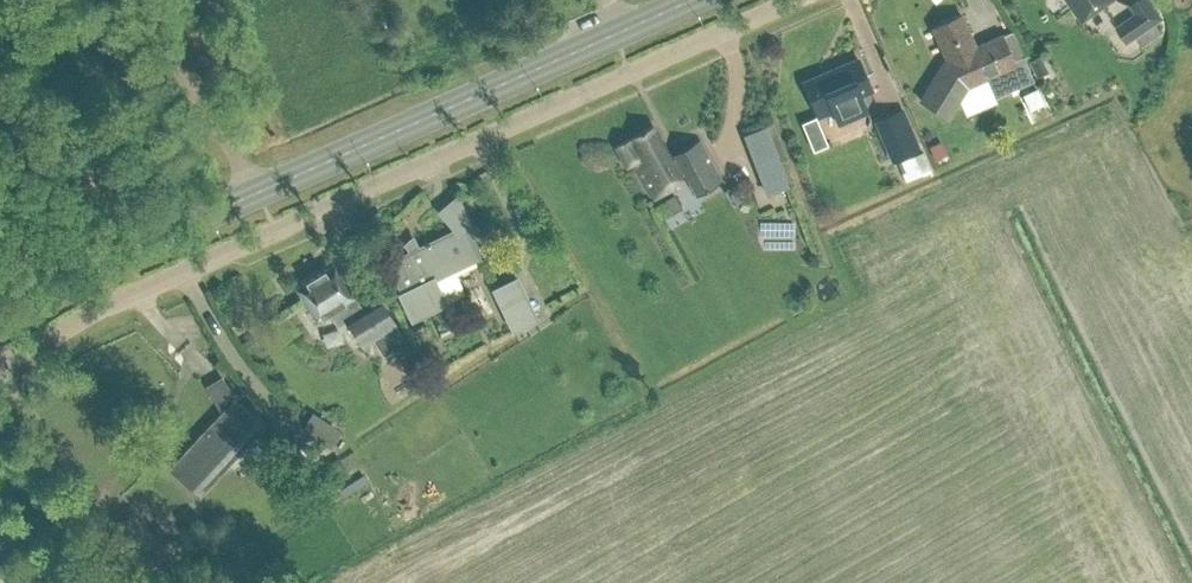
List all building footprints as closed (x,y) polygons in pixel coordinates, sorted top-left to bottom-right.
[(1081,22),(1112,0),(1066,0),(1081,22)] [(1119,29),(1127,42),(1136,36),(1142,45),(1162,32),(1156,22),(1162,18),(1151,0),(1136,0),(1130,4),(1139,17),(1119,29)] [(942,61),(921,100),(951,116),(965,89),(990,77),(998,95),(1028,80),(1017,57),(1023,54),(1011,30),(999,36),(999,35),(973,47),(958,16),(931,29),(946,59),(942,61)] [(1026,54),(1036,75),(1046,69),(1036,49),(1026,54)] [(836,121),(864,109),(858,95),(870,90),(857,60),(802,84),(816,117),(831,111),(836,121)] [(812,147),(825,142),(814,116),(801,121),(812,147)] [(754,161),(763,182),(767,192),(788,184),(784,173),(775,152),(765,126),(744,135),(754,161)] [(614,147),(625,167),(632,163),(652,198),(681,181),(678,176),(682,173),(695,196),(722,180),(699,139),(672,154),(673,158),(669,160),(650,127),(614,147)] [(921,152),(897,162),(904,179),(905,180),(930,170),(923,152),(921,152)] [(388,260),(401,289),(398,291),(410,317),(444,301),(440,293),(460,284),(452,267),(486,251),(472,221),(388,260)] [(359,342),(370,336),(382,354),(404,340),(377,298),(362,306),(356,297),(357,293),(338,262),(298,288),(316,320),(328,312),(336,325),(345,319),(359,342)] [(517,276),(492,288),(493,289),(505,315),(511,312),(517,326),(536,316),(530,303),(517,277),(517,276)] [(258,343),(251,334),(243,340),(249,349),(258,343)] [(409,371),(420,365),(410,348),(400,354),(409,371)] [(168,466),(199,494),(226,465),(264,424),(252,413),(234,397),(223,379),(220,375),(205,384),(208,390),(220,411),(168,466)] [(333,458),(318,469),(320,471),(326,481),(329,485),(349,472),(337,455),(337,456),(333,458)]
